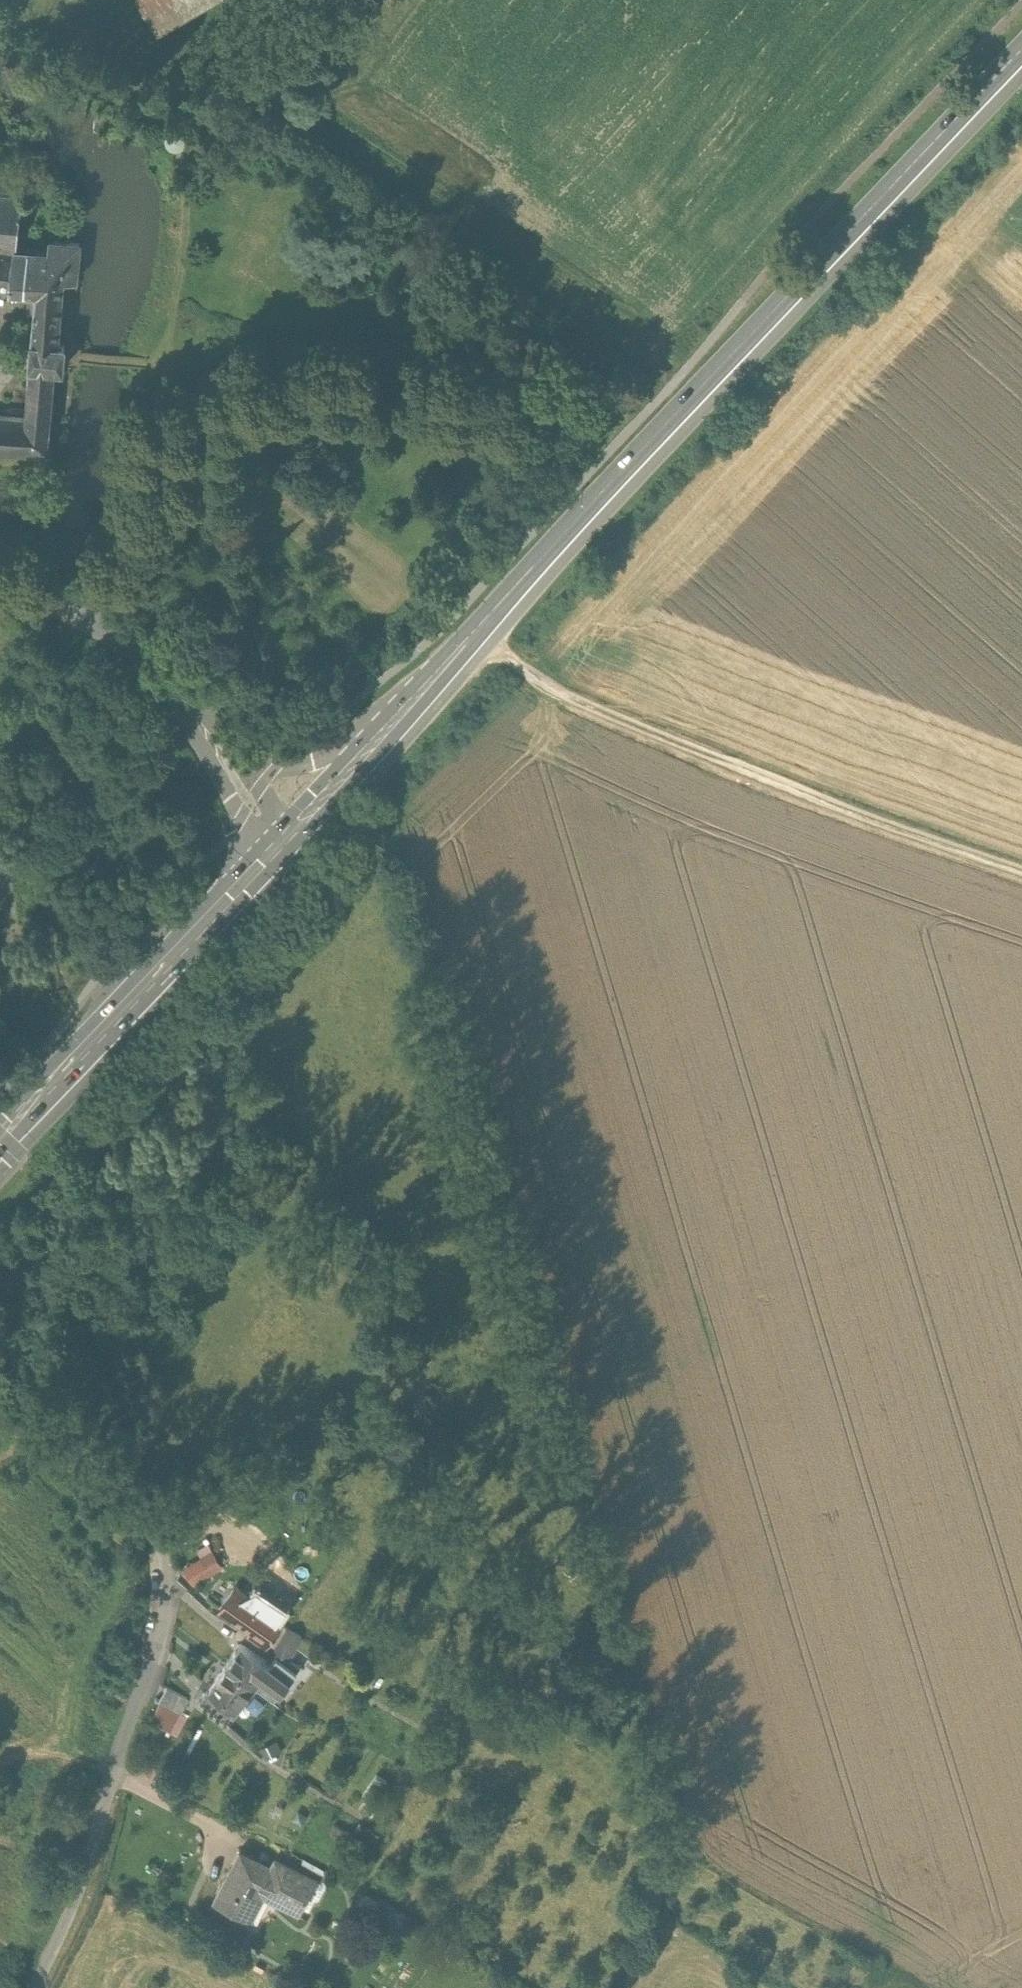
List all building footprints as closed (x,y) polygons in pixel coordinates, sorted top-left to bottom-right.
[(162,33),(217,0),(143,0),(162,33)] [(85,240),(51,237),(49,246),(19,244),(22,192),(0,189),(0,289),(29,292),(27,312),(35,312),(32,352),(27,418),(0,414),(0,451),(40,455),(42,447),(52,448),(59,367),(67,368),(68,356),(69,340),(62,339),(67,279),(80,280),(81,271),(85,240)] [(176,904),(167,913),(171,917),(180,909),(176,904)] [(214,1551),(184,1570),(194,1587),(224,1568),(214,1551)] [(250,1592),(238,1584),(220,1609),(250,1631),(246,1636),(267,1650),(285,1625),(246,1598),(250,1592)] [(287,1628),(274,1651),(291,1661),(304,1638),(287,1628)] [(241,1645),(226,1667),(255,1690),(261,1680),(279,1694),(282,1696),(292,1682),(270,1666),(241,1645)] [(277,1657),(270,1666),(292,1682),(298,1673),(277,1657)] [(255,1690),(226,1667),(207,1692),(233,1711),(236,1713),(239,1710),(255,1690)] [(261,1680),(255,1690),(273,1703),(279,1694),(261,1680)] [(158,1705),(161,1706),(181,1716),(189,1700),(167,1689),(158,1705)] [(233,1711),(207,1692),(198,1704),(224,1723),(233,1711)] [(161,1706),(151,1726),(171,1735),(181,1716),(161,1706)] [(233,1711),(224,1723),(234,1731),(246,1715),(239,1710),(236,1713),(233,1711)] [(319,1882),(275,1860),(271,1868),(241,1853),(214,1906),(253,1926),(265,1901),(301,1919),(319,1882)]
